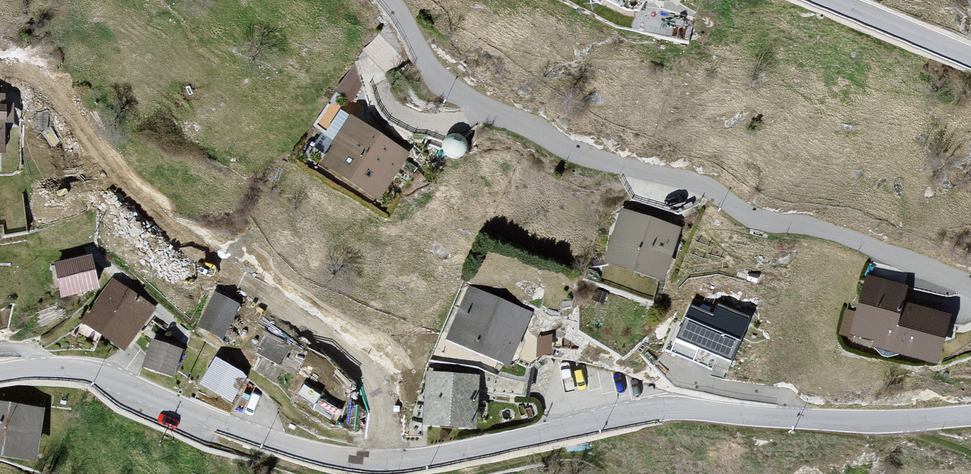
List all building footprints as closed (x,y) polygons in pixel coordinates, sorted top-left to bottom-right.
[(378,201),(405,158),(350,125),(324,168),(378,201)] [(658,286),(677,234),(624,215),(606,268),(658,286)] [(97,287),(90,258),(57,266),(64,295),(97,287)] [(852,337),(936,360),(948,316),(902,304),(906,289),(868,278),(852,337)] [(150,308),(114,283),(88,320),(124,345),(150,308)] [(506,364),(527,319),(471,294),(451,339),(506,364)] [(237,306),(215,295),(201,325),(224,335),(237,306)] [(712,316),(691,307),(672,351),(711,368),(717,355),(731,361),(749,320),(716,306),(712,316)] [(147,366),(173,374),(180,351),(154,343),(147,366)] [(230,399),(244,376),(217,359),(203,383),(230,399)] [(426,422),(473,425),(476,378),(429,375),(426,422)] [(32,464),(42,417),(0,408),(0,458),(32,464)]
